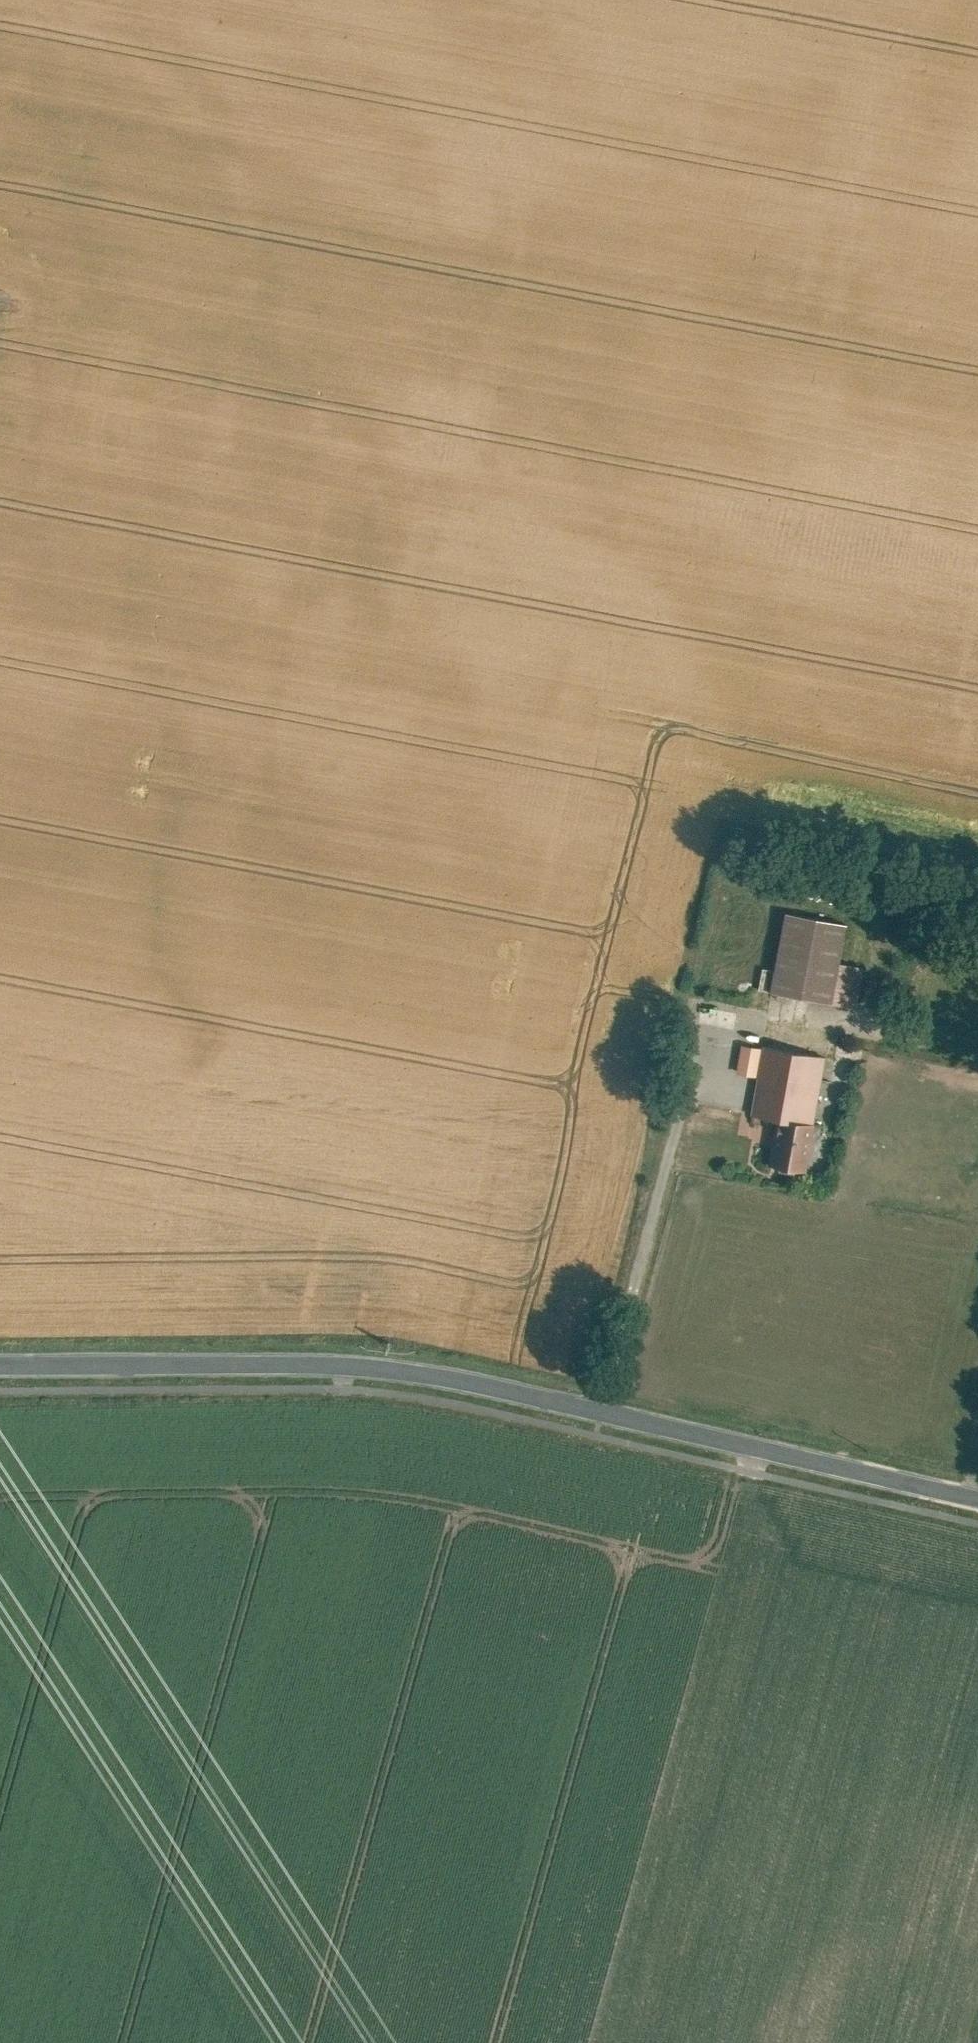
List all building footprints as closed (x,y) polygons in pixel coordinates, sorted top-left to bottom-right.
[(846,923),(784,911),(769,990),(856,1006),(863,965),(839,961),(846,923)] [(823,1056),(762,1045),(750,1115),(773,1120),(765,1165),(806,1172),(807,1167),(822,1170),(830,1128),(811,1125),(823,1056)]
